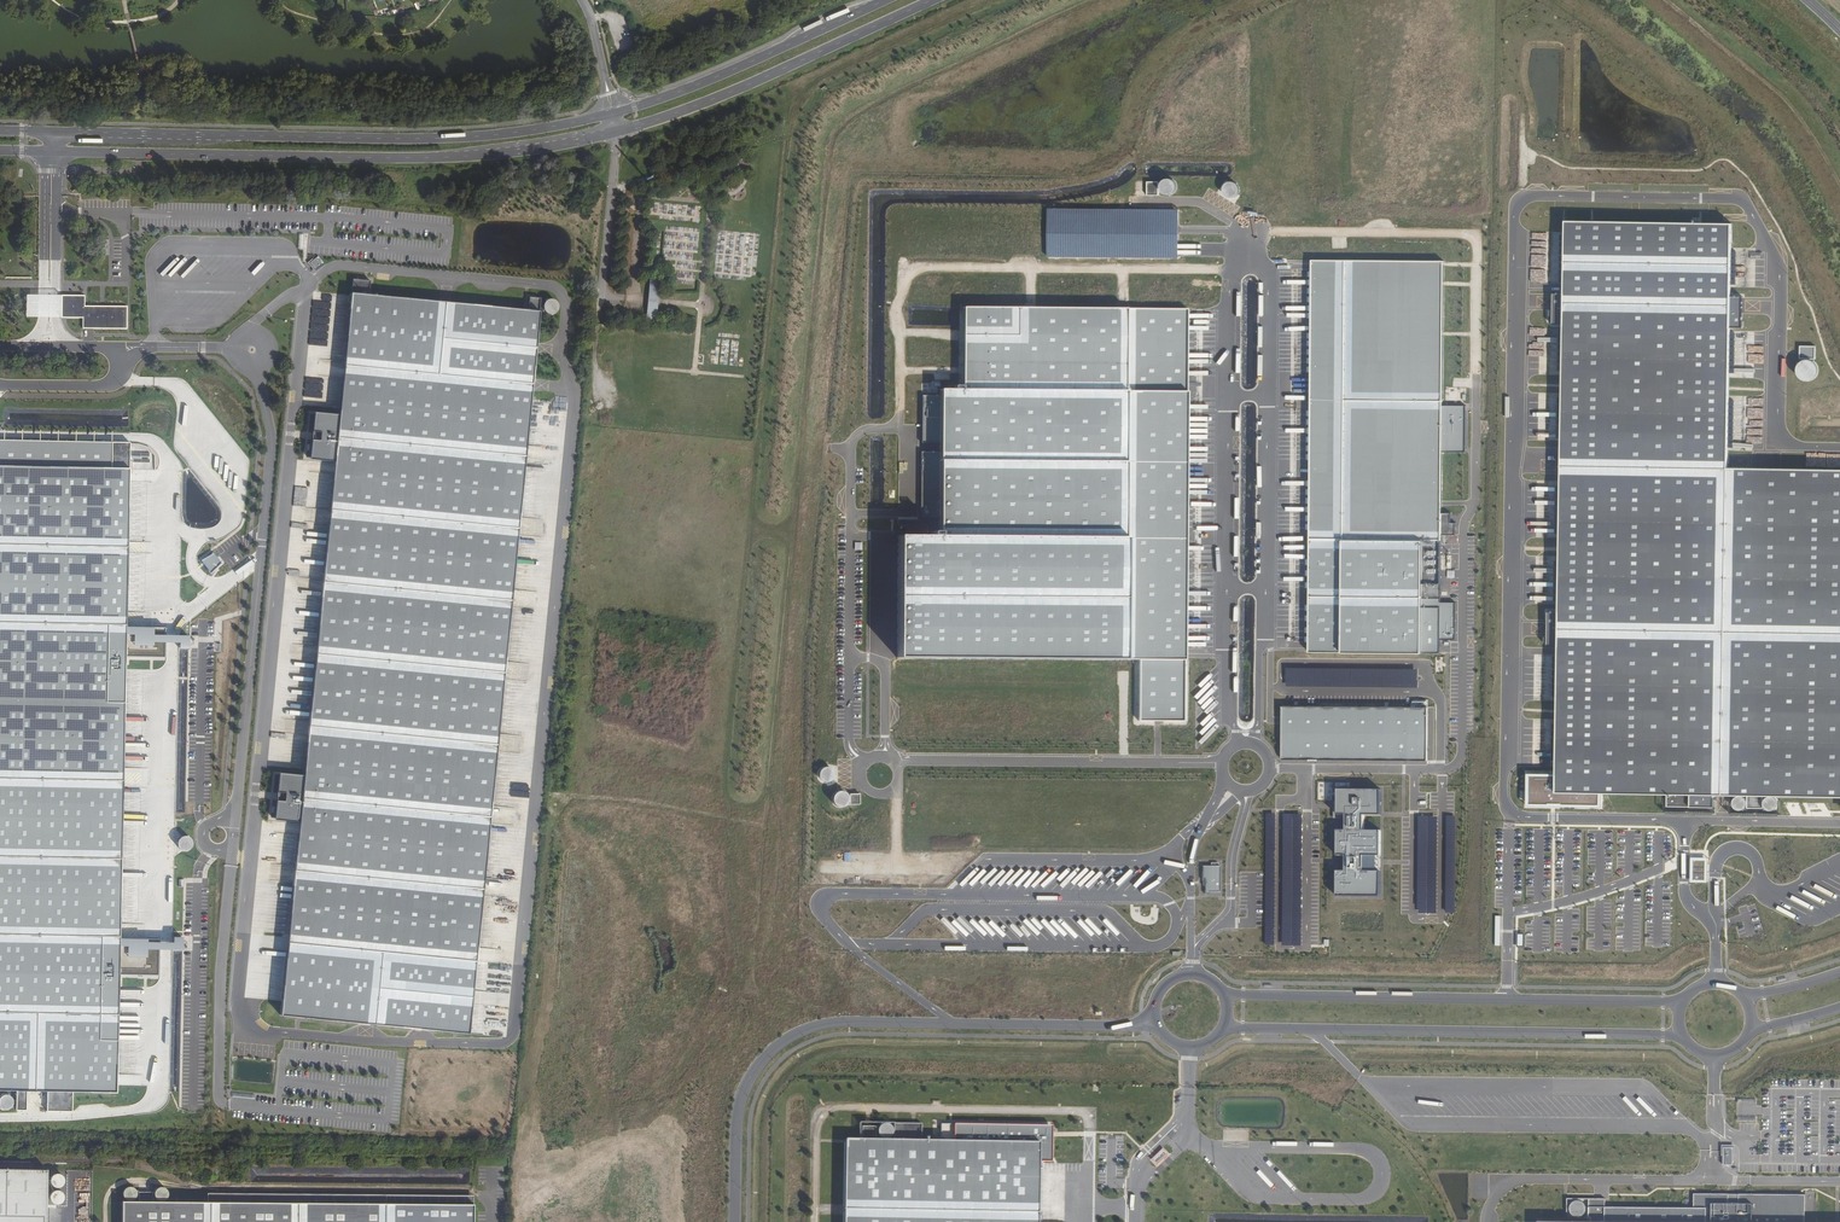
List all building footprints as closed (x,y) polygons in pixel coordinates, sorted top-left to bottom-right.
[(1235,180),(1222,186),(1228,199),(1241,193),(1235,180)] [(1179,182),(1148,181),(1148,195),(1179,196),(1179,182)] [(1732,223),(1567,220),(1558,789),(1839,794),(1839,468),(1727,465),(1732,223)] [(99,252),(108,252),(108,237),(99,237),(99,252)] [(1200,254),(1208,256),(1210,248),(1202,246),(1200,254)] [(318,257),(309,263),(314,271),(324,264),(318,257)] [(1449,259),(1313,258),(1308,650),(1425,652),(1426,535),(1446,535),(1449,259)] [(649,293),(658,294),(659,280),(650,279),(649,293)] [(543,306),(349,289),(305,770),(280,768),(276,815),(301,818),(282,1016),(470,1033),(543,306)] [(647,308),(656,309),(658,294),(649,293),(647,308)] [(83,325),(126,326),(126,316),(126,305),(83,304),(84,294),(66,294),(66,314),(83,315),(83,325)] [(944,383),(942,532),(903,531),(901,656),(1139,658),(1138,721),(1184,722),(1189,303),(975,301),(974,383),(944,383)] [(646,321),(655,322),(656,309),(647,308),(646,321)] [(1816,359),(1817,347),(1801,346),(1800,358),(1816,359)] [(1811,379),(1820,369),(1811,360),(1801,370),(1811,379)] [(115,1093),(131,442),(0,440),(0,1090),(115,1093)] [(172,537),(171,565),(180,565),(181,537),(172,537)] [(213,551),(201,561),(211,572),(222,563),(213,551)] [(868,571),(868,581),(876,582),(876,571),(868,571)] [(179,591),(179,585),(174,585),(174,582),(171,582),(171,591),(179,591)] [(1428,707),(1282,706),(1282,758),(1427,759),(1428,707)] [(819,781),(833,780),(833,767),(819,767),(819,781)] [(835,804),(859,805),(860,792),(835,791),(835,804)] [(1339,872),(1338,897),(1382,897),(1382,872),(1364,872),(1364,854),(1380,855),(1380,830),(1365,829),(1365,813),(1382,813),(1382,791),(1338,791),(1338,813),(1350,813),(1350,830),(1338,830),(1338,854),(1350,854),(1349,872),(1339,872)] [(193,846),(187,835),(178,839),(183,851),(193,846)] [(1221,896),(1221,865),(1203,865),(1203,895),(1221,896)] [(854,884),(854,875),(828,875),(828,885),(854,884)] [(887,885),(887,875),(857,875),(857,884),(887,885)] [(919,885),(933,885),(933,875),(918,876),(919,885)] [(1814,926),(1839,914),(1839,908),(1838,904),(1810,916),(1814,926)] [(1116,953),(1116,949),(1111,949),(1111,943),(1103,943),(1103,952),(1116,953)] [(357,1048),(357,1058),(394,1060),(394,1050),(357,1048)] [(6,1111),(15,1102),(6,1093),(0,1099),(0,1105),(6,1111)] [(1050,1126),(944,1124),(943,1141),(924,1141),(924,1124),(897,1123),(896,1140),(878,1140),(878,1126),(865,1126),(865,1139),(847,1139),(845,1221),(1037,1221),(1039,1162),(1049,1162),(1050,1126)] [(1726,1165),(1735,1165),(1734,1148),(1725,1148),(1726,1165)] [(47,1170),(0,1169),(0,1221),(46,1221),(47,1170)] [(140,1202),(154,1202),(154,1194),(140,1194),(140,1202)] [(207,1203),(474,1208),(475,1199),(207,1194),(207,1203)] [(474,1208),(207,1203),(154,1202),(140,1202),(123,1202),(123,1221),(474,1221),(474,1208)]
